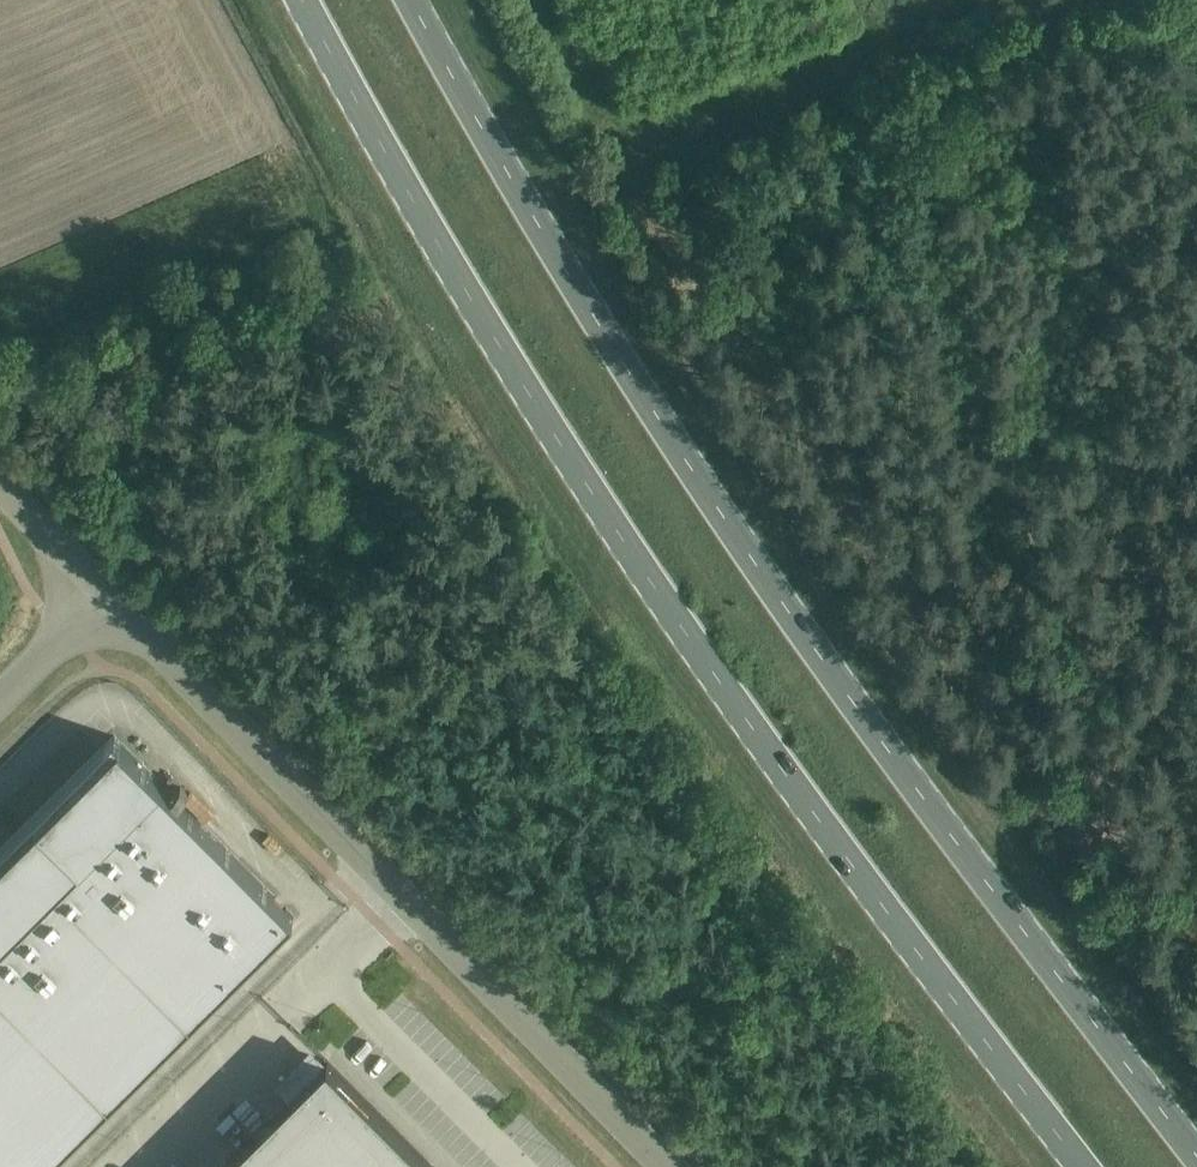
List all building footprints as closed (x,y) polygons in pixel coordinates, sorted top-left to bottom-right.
[(293,916),(114,736),(0,849),(0,1166),(41,1166),(293,916)] [(220,1166),(435,1166),(328,1060),(220,1166)] [(467,1166),(577,1166),(523,1110),(504,1128),(463,1086),(439,1109),(416,1086),(418,1076),(403,1089),(392,1091),(411,1111),(412,1109),(467,1166)]
